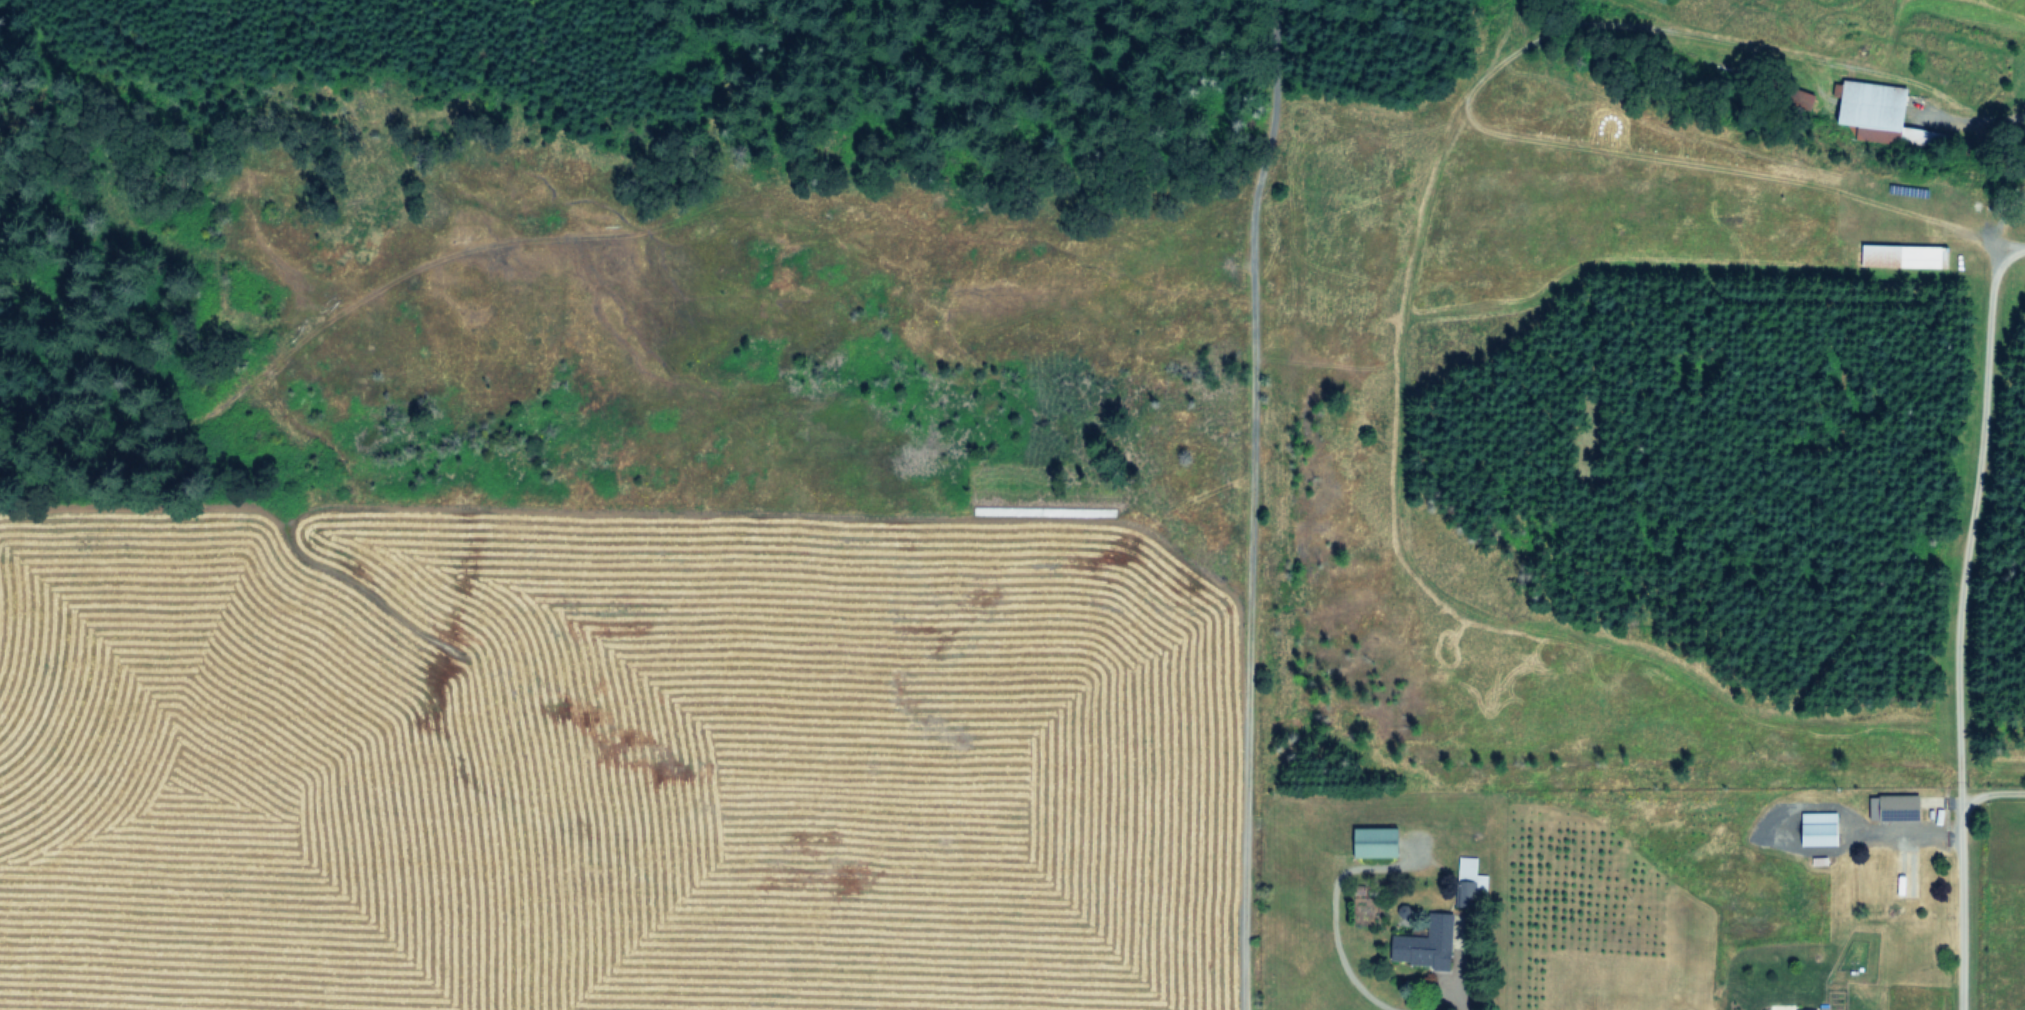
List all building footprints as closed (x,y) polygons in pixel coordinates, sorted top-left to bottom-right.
[(1880,127),(1879,141),(1901,143),(1906,85),(1839,79),(1835,123),(1880,127)] [(1947,132),(1905,126),(1903,141),(1945,147),(1947,132)] [(1950,245),(1888,243),(1887,257),(1884,257),(1884,244),(1871,243),(1871,260),(1900,261),(1900,265),(1949,267),(1950,245)] [(1840,844),(1840,811),(1804,811),(1805,845),(1840,844)] [(1356,856),(1401,855),(1401,826),(1356,827),(1356,856)] [(1393,934),(1392,961),(1434,963),(1433,969),(1451,970),(1454,913),(1435,912),(1434,924),(1429,924),(1428,936),(1393,934)]
